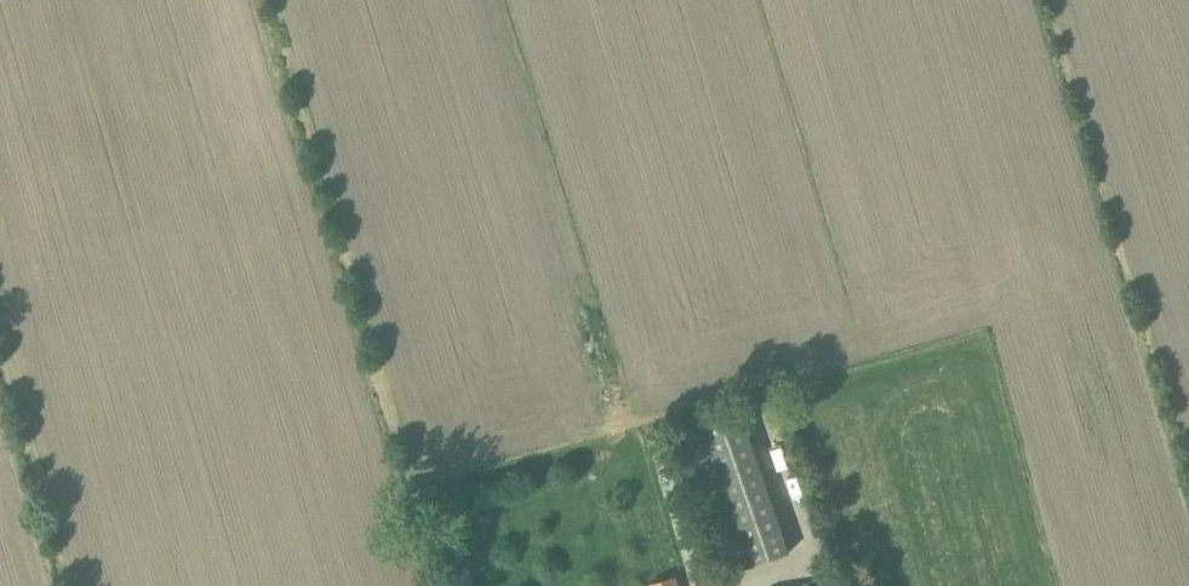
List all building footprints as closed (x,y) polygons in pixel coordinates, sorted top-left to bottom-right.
[(732,573),(788,553),(738,414),(683,433),(732,573)] [(650,584),(650,585),(678,585),(675,577),(650,584)]
